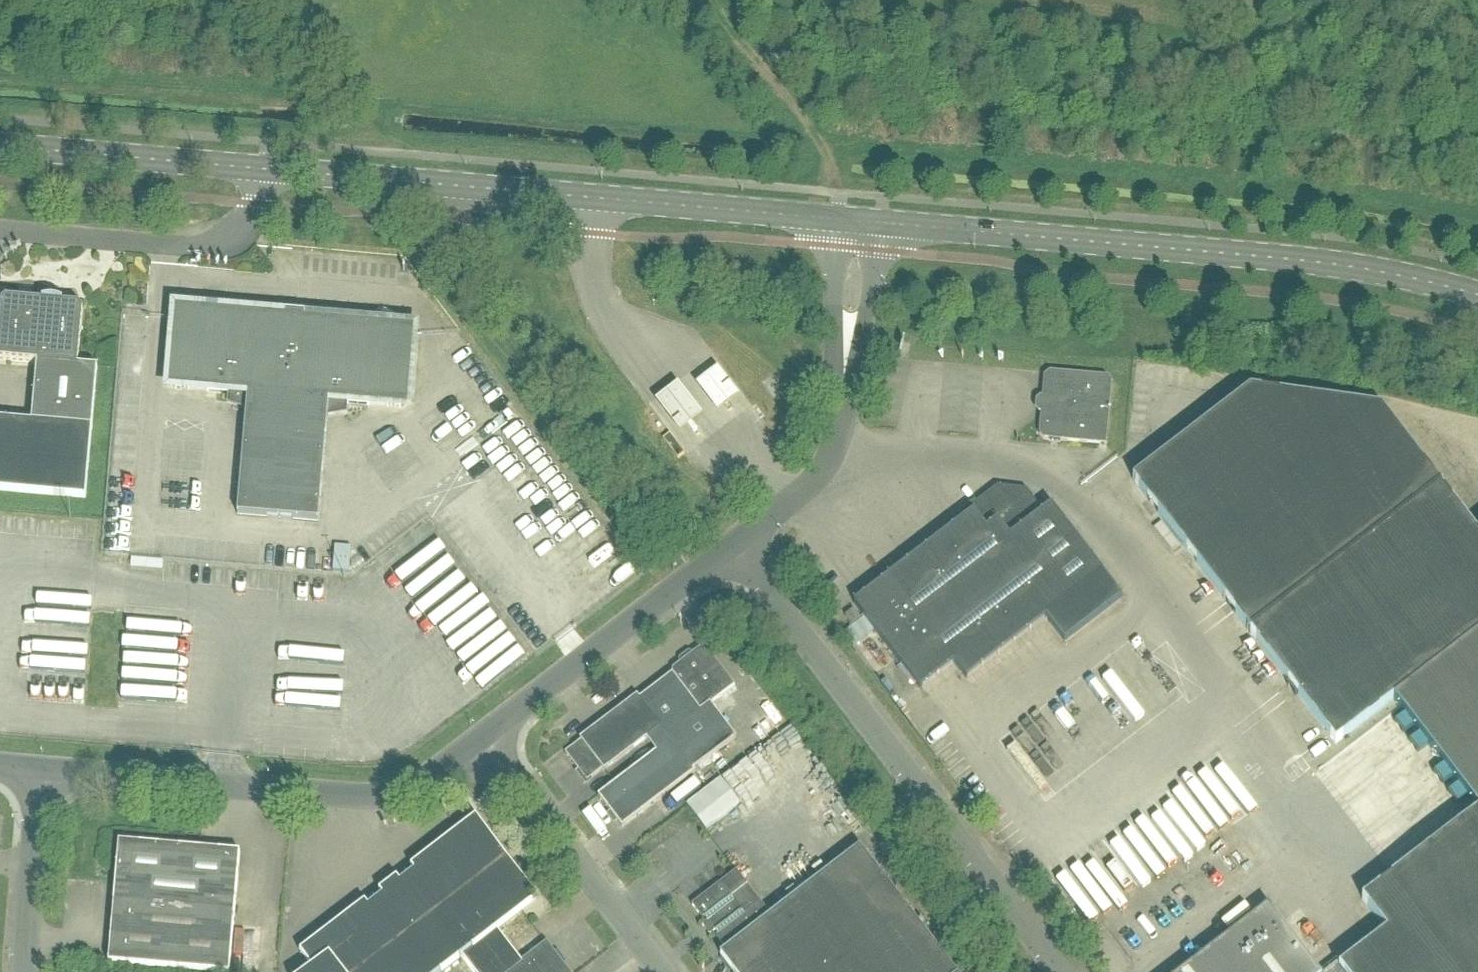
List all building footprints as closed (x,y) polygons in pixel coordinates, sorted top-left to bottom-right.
[(31,425),(0,422),(0,491),(86,499),(98,370),(78,368),(83,312),(79,307),(62,306),(62,308),(44,307),(44,304),(7,301),(2,305),(0,326),(0,362),(37,365),(31,425)] [(175,317),(169,382),(172,387),(176,391),(229,395),(228,403),(247,409),(238,517),(319,524),(328,416),(348,412),(348,405),(401,410),(406,407),(409,403),(415,337),(413,332),(408,329),(305,320),(306,316),(286,315),(286,319),(183,310),(178,312),(175,317)] [(718,367),(698,384),(721,411),(741,394),(718,367)] [(1039,436),(1044,441),(1107,447),(1112,384),(1108,379),(1100,378),(1050,374),(1045,378),(1044,390),(1043,390),(1042,400),(1046,405),(1046,410),(1041,414),(1040,423),(1039,436)] [(1477,536),(1381,411),(1250,392),(1133,482),(1336,746),(1393,701),(1477,812),(1477,536)] [(448,425),(463,417),(458,408),(443,416),(448,425)] [(685,455),(671,436),(664,440),(678,459),(685,455)] [(183,455),(183,471),(194,471),(194,455),(183,455)] [(508,502),(555,474),(546,459),(499,487),(508,502)] [(954,666),(966,681),(1046,620),(1064,645),(1122,601),(1051,508),(1039,518),(1019,492),(998,490),(990,496),(989,500),(985,503),(982,503),(973,510),(972,515),(973,515),(946,536),(854,606),(920,692),(954,666)] [(116,525),(116,557),(135,557),(135,525),(116,525)] [(853,611),(845,617),(851,625),(860,619),(853,611)] [(566,755),(587,783),(603,771),(604,773),(662,729),(671,742),(598,797),(622,830),(695,774),(694,772),(737,739),(712,706),(736,687),(707,649),(701,649),(673,671),(672,676),(640,700),(638,697),(580,741),(581,743),(566,755)] [(1111,683),(1103,690),(1121,712),(1130,705),(1111,683)] [(1049,724),(1041,731),(1083,784),(1091,778),(1049,724)] [(1013,757),(1006,763),(1040,802),(1047,796),(1013,757)] [(721,781),(687,806),(706,832),(740,806),(721,781)] [(1161,823),(1151,831),(1186,878),(1196,870),(1193,865),(1207,854),(1208,857),(1219,848),(1187,806),(1162,825),(1161,823)] [(1340,969),(1337,965),(1327,971),(1477,971),(1477,813),(1362,901),(1387,933),(1340,969)] [(312,970),(310,971),(445,971),(538,900),(497,847),(476,819),(418,864),(300,954),(312,970)] [(108,965),(181,971),(230,971),(240,855),(201,851),(119,844),(115,884),(108,965)] [(946,961),(898,899),(860,849),(796,899),(771,918),(737,873),(692,907),(703,922),(705,920),(708,923),(702,927),(710,938),(715,934),(718,938),(716,939),(726,953),(720,957),(731,971),(955,971),(946,961)] [(1100,916),(1108,911),(1101,899),(1082,870),(1074,874),(1100,916)] [(1268,908),(1185,971),(1317,971),(1268,908)] [(1311,926),(1299,936),(1311,950),(1323,941),(1311,926)] [(262,929),(236,927),(234,951),(237,951),(235,971),(258,971),(262,929)] [(547,944),(522,964),(523,965),(514,971),(568,971),(547,944)]
